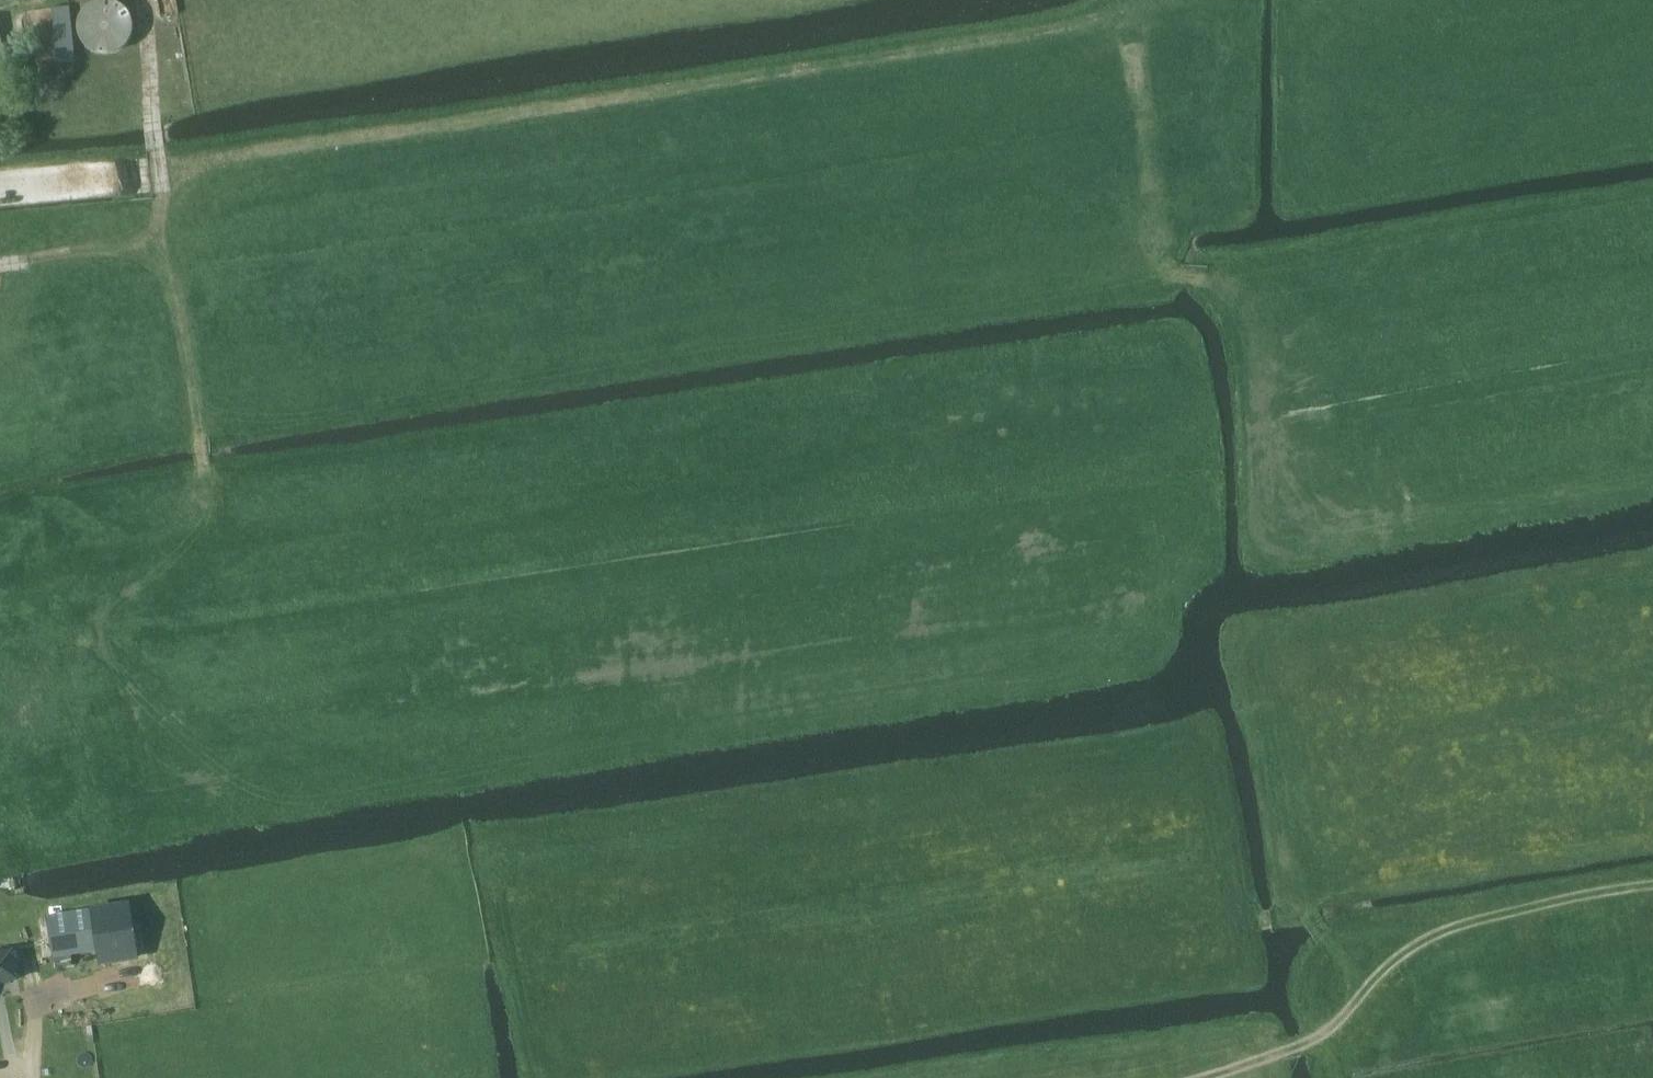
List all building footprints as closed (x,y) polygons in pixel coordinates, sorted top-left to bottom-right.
[(77,26),(79,35),(84,44),(91,50),(100,53),(110,53),(119,50),(126,44),(131,35),(133,26),(131,16),(126,8),(119,2),(113,0),(96,0),(91,2),(84,8),(79,17),(77,26)] [(70,6),(52,8),(57,61),(75,60),(70,6)] [(141,900),(106,906),(112,943),(121,941),(124,959),(150,955),(141,900)] [(52,956),(112,943),(106,906),(46,915),(52,956)] [(19,979),(13,948),(0,950),(0,982),(19,979)]
